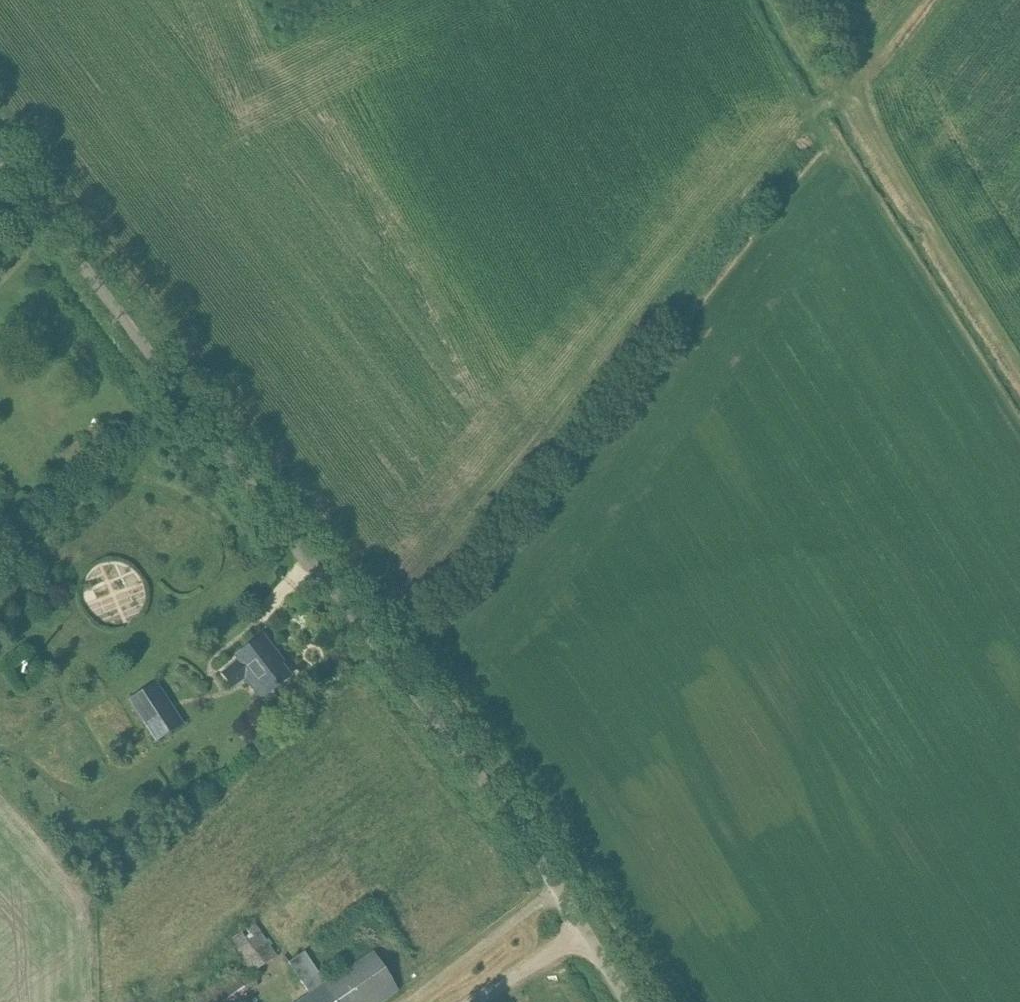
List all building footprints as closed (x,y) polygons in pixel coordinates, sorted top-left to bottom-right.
[(278,657),(262,637),(237,656),(240,660),(223,673),(233,686),(250,672),(267,694),(290,677),(276,659),(278,657)] [(156,683),(128,701),(155,742),(183,724),(156,683)] [(254,923),(227,942),(244,965),(191,1001),(232,1001),(247,991),(248,993),(258,985),(251,974),(277,956),(254,923)] [(288,961),(310,994),(298,1001),(381,1001),(398,991),(373,952),(325,983),(304,951),(288,961)]
